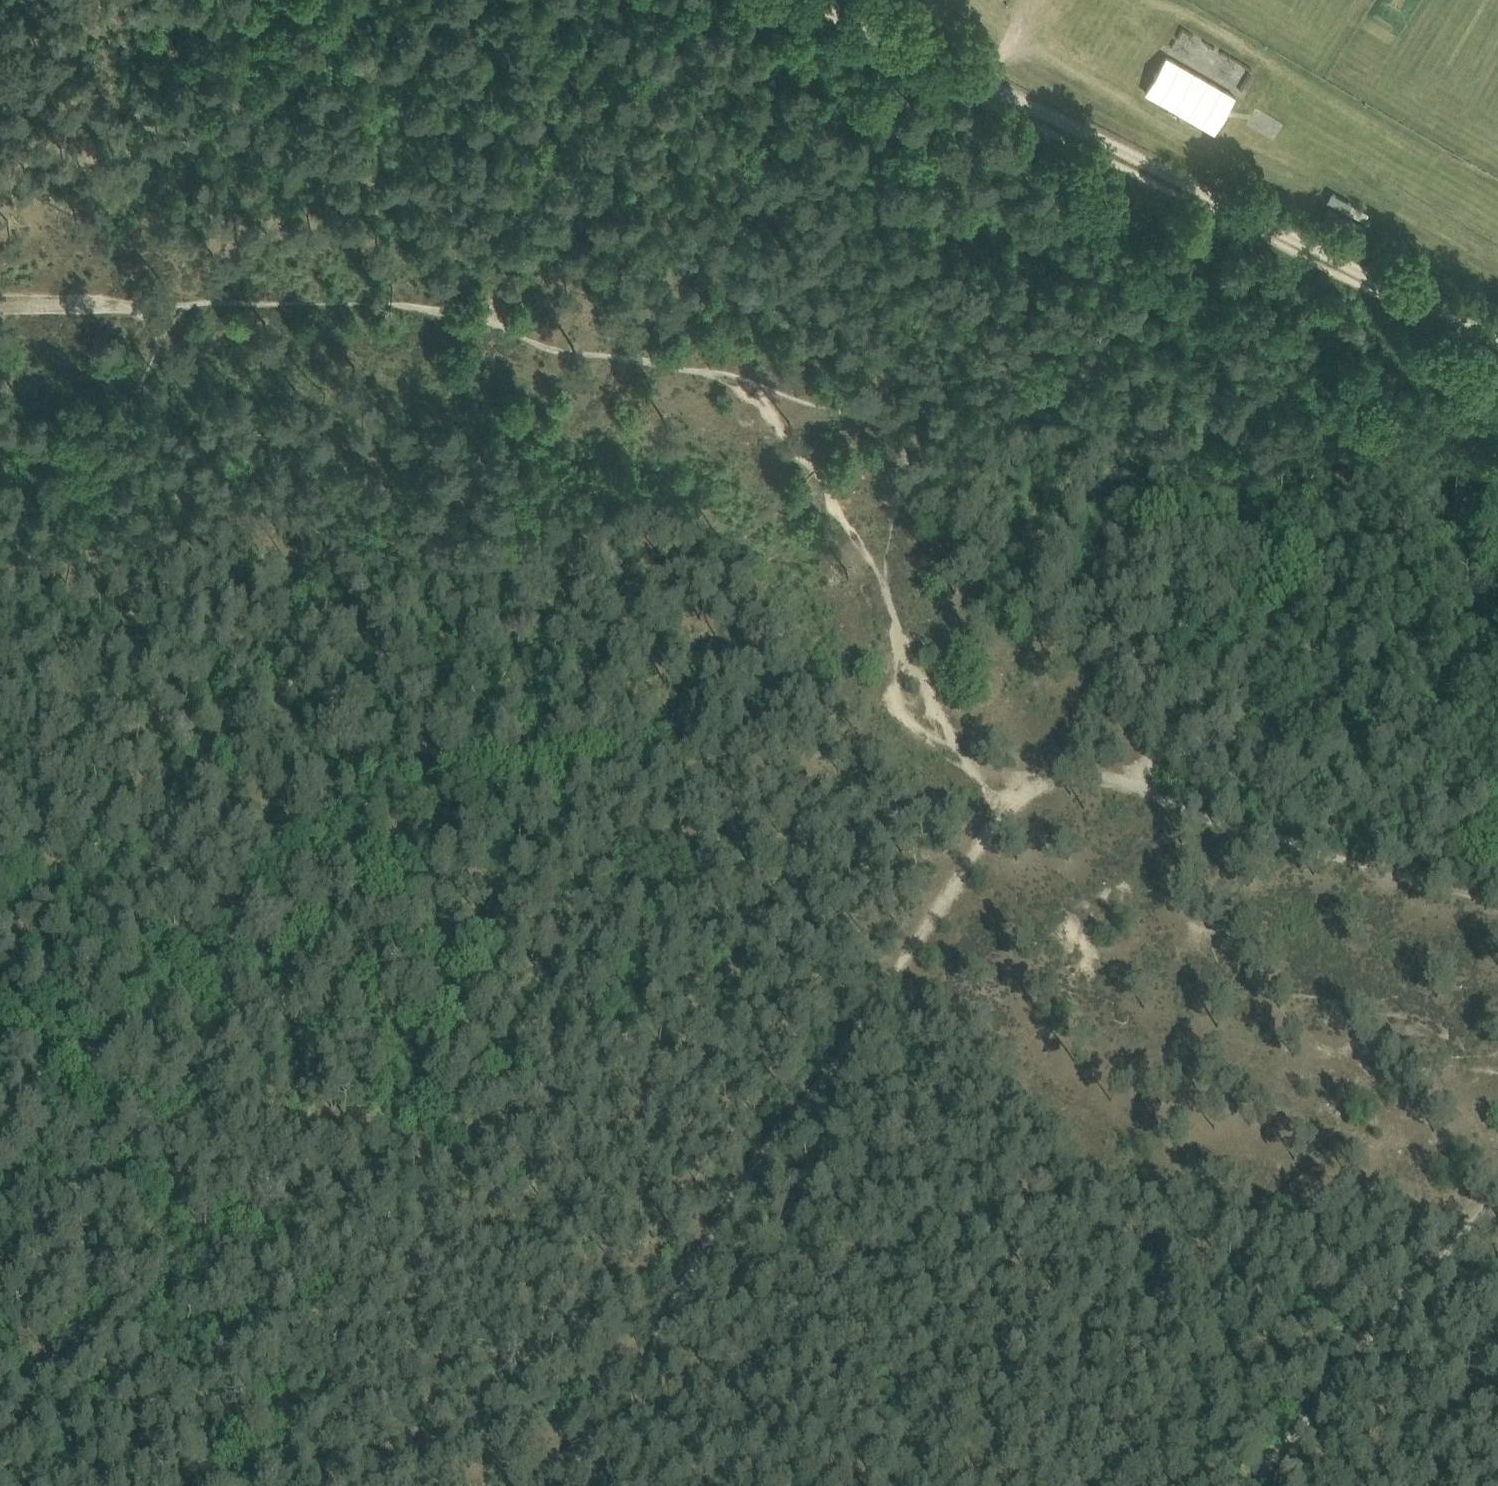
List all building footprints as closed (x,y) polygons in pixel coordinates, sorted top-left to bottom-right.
[(1228,111),(1236,96),(1165,55),(1145,91),(1216,133),(1225,116),(1228,111)] [(1486,152),(1497,157),(1497,123),(1486,152)]
